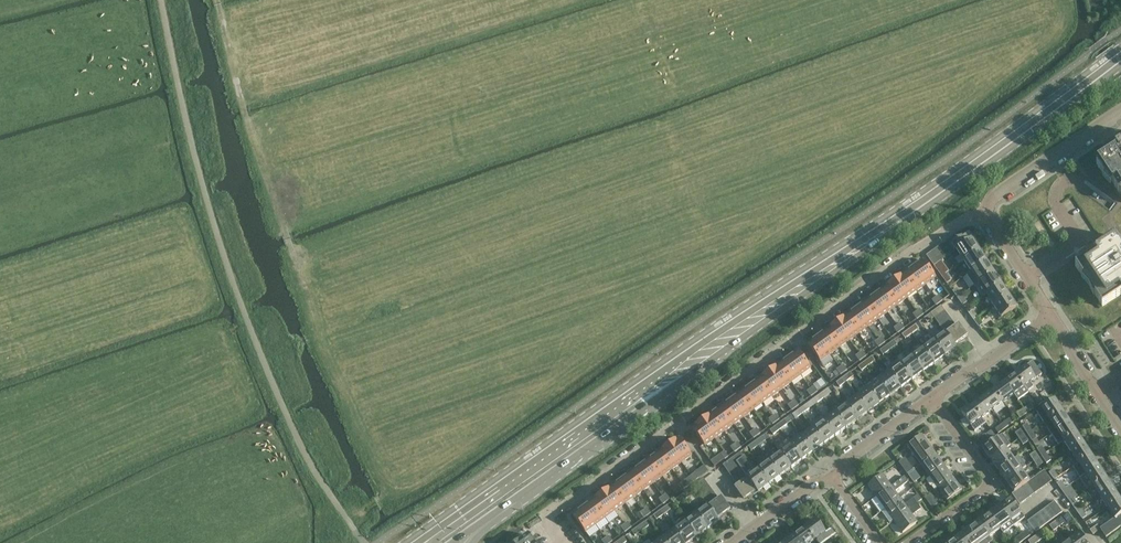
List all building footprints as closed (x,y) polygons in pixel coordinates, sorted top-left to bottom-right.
[(1120,143),(1110,150),(1112,154),(1097,164),(1104,175),(1107,173),(1113,182),(1120,195),(1120,144),(1120,143)] [(1118,203),(1115,207),(1111,212),(1102,218),(1114,236),(1115,235),(1120,245),(1120,202),(1118,203)] [(965,234),(956,240),(960,246),(956,248),(964,260),(980,249),(972,238),(969,240),(965,234)] [(960,246),(956,240),(952,235),(947,239),(955,250),(956,248),(960,246)] [(1095,252),(1075,265),(1083,277),(1086,275),(1091,283),(1089,285),(1090,286),(1092,284),(1098,293),(1095,295),(1102,306),(1120,293),(1120,245),(1114,235),(1103,243),(1105,246),(1095,252)] [(949,253),(955,250),(947,239),(942,243),(949,253)] [(944,257),(949,253),(942,243),(937,247),(944,257)] [(939,261),(944,257),(937,247),(932,251),(939,261)] [(964,260),(971,271),(987,261),(980,249),(964,260)] [(934,265),(938,261),(939,261),(932,251),(926,255),(934,265)] [(923,260),(913,267),(926,285),(936,277),(923,260)] [(946,272),(938,261),(934,265),(942,275),(946,272)] [(979,283),(995,272),(987,261),(971,271),(979,283)] [(926,285),(913,267),(904,274),(916,292),(926,285)] [(952,279),(946,272),(942,275),(947,282),(952,279)] [(986,294),(1003,284),(995,272),(979,283),(986,294)] [(916,292),(904,274),(894,281),(907,299),(916,292)] [(907,299),(894,281),(885,288),(897,306),(907,299)] [(994,306),(1010,295),(1003,284),(986,294),(994,306)] [(897,306),(885,288),(875,295),(888,313),(897,306)] [(957,298),(962,294),(957,288),(952,291),(957,298)] [(967,302),(962,294),(957,298),(963,306),(967,302)] [(888,313),(875,295),(866,302),(878,320),(888,313)] [(1018,307),(1010,295),(994,306),(1002,317),(1018,307)] [(878,320),(866,302),(856,309),(869,326),(878,320)] [(932,313),(935,317),(935,318),(945,310),(941,305),(931,312),(932,313)] [(869,326),(856,309),(847,316),(859,333),(869,326)] [(935,318),(939,323),(949,316),(945,310),(935,318)] [(973,320),(978,317),(973,310),(968,314),(973,320)] [(927,323),(935,317),(932,313),(924,318),(927,323)] [(859,333),(847,316),(837,323),(850,340),(859,333)] [(943,328),(953,321),(949,316),(939,323),(943,328)] [(978,317),(974,320),(979,327),(983,324),(978,317)] [(947,333),(957,326),(953,321),(943,328),(946,332),(947,333)] [(850,340),(837,323),(828,330),(840,347),(850,340)] [(910,329),(913,333),(919,329),(916,324),(910,329)] [(947,333),(951,339),(962,330),(958,325),(957,326),(947,333)] [(905,339),(913,333),(910,329),(902,335),(905,339)] [(840,347),(828,330),(818,337),(831,354),(840,347)] [(951,339),(955,344),(967,336),(962,330),(951,339)] [(951,339),(947,333),(946,332),(935,340),(946,355),(957,347),(955,344),(951,339)] [(831,354),(818,337),(808,344),(820,362),(831,354)] [(888,345),(891,350),(897,345),(894,340),(888,345)] [(924,348),(935,363),(946,355),(935,340),(924,348)] [(883,355),(891,350),(888,345),(880,351),(883,355)] [(924,371),(935,363),(924,348),(913,356),(924,371)] [(811,369),(799,351),(788,359),(801,376),(811,369)] [(866,361),(869,366),(875,361),(872,356),(866,361)] [(913,379),(924,371),(913,356),(902,364),(913,379)] [(801,376),(788,359),(779,366),(791,383),(801,376)] [(861,371),(869,366),(866,361),(858,367),(861,371)] [(1030,382),(1042,374),(1039,369),(1037,367),(1033,361),(1015,374),(1025,386),(1028,390),(1034,386),(1030,382)] [(902,364),(891,372),(902,387),(913,379),(902,364)] [(791,383),(779,366),(769,373),(782,390),(791,383)] [(891,395),(902,387),(891,372),(889,370),(878,378),(879,380),(891,395)] [(844,377),(847,382),(854,377),(850,372),(844,377)] [(782,390),(769,373),(760,379),(772,397),(782,390)] [(1014,394),(1025,386),(1015,374),(1005,381),(1014,394)] [(839,387),(847,382),(844,377),(836,383),(839,387)] [(772,397),(760,379),(750,386),(763,404),(772,397)] [(821,379),(817,382),(821,388),(825,385),(821,379)] [(868,388),(880,404),(891,395),(879,380),(868,388)] [(1003,402),(1014,394),(1005,381),(994,389),(1003,402)] [(763,404),(750,386),(741,393),(753,411),(763,404)] [(822,393),(825,398),(832,393),(828,388),(822,393)] [(868,388),(857,396),(869,412),(880,404),(868,388)] [(1003,402),(994,389),(983,397),(993,410),(1003,402)] [(1046,402),(1050,399),(1045,391),(1041,394),(1046,402)] [(753,411),(741,393),(731,400),(744,418),(753,411)] [(817,403),(825,398),(822,393),(814,399),(817,403)] [(1038,394),(1034,397),(1041,406),(1045,404),(1038,394)] [(858,420),(869,412),(857,396),(846,404),(858,420)] [(982,417),(993,410),(983,397),(973,405),(982,417)] [(1036,411),(1044,423),(1062,411),(1055,399),(1036,411)] [(744,418),(731,400),(722,407),(734,425),(744,418)] [(1024,408),(1027,413),(1034,408),(1031,403),(1024,408)] [(800,409),(803,414),(810,409),(806,404),(800,409)] [(847,428),(858,420),(846,404),(835,412),(847,428)] [(982,417),(973,405),(962,413),(975,431),(986,423),(982,417)] [(734,425),(722,407),(712,414),(725,431),(734,425)] [(1019,418),(1027,413),(1024,408),(1016,413),(1019,418)] [(796,419),(803,414),(800,409),(792,415),(796,419)] [(1062,411),(1044,423),(1051,434),(1070,422),(1062,411)] [(824,420),(836,436),(847,428),(835,412),(824,420)] [(725,431),(712,414),(703,421),(715,438),(725,431)] [(825,444),(836,436),(824,420),(823,418),(812,426),(813,428),(825,444)] [(1002,423),(1006,428),(1013,423),(1009,418),(1002,423)] [(788,425),(786,423),(784,420),(777,425),(781,430),(788,425)] [(715,438),(703,421),(693,429),(705,446),(715,438)] [(1077,433),(1070,422),(1051,434),(1059,445),(1064,441),(1077,433)] [(999,433),(1006,428),(1002,423),(995,428),(999,433)] [(1028,434),(1032,431),(1028,424),(1023,427),(1028,434)] [(781,430),(777,425),(770,431),(774,435),(781,430)] [(813,452),(825,444),(813,428),(802,436),(813,452)] [(991,430),(986,434),(990,440),(995,436),(991,430)] [(1020,439),(1025,436),(1021,431),(1017,434),(1020,439)] [(1033,442),(1038,438),(1032,431),(1028,434),(1033,442)] [(1064,441),(1072,452),(1084,444),(1077,433),(1064,441)] [(800,434),(789,442),(802,460),(813,452),(802,436),(800,434)] [(907,445),(921,465),(936,454),(927,442),(921,434),(907,445)] [(762,436),(756,441),(759,446),(766,441),(762,436)] [(1029,442),(1025,436),(1020,439),(1025,445),(1029,442)] [(692,455),(679,438),(669,446),(682,463),(692,455)] [(983,449),(991,460),(1007,449),(999,438),(983,449)] [(802,460),(789,442),(787,439),(776,447),(780,452),(791,468),(802,460)] [(759,446),(756,441),(748,447),(752,451),(759,446)] [(1091,455),(1084,444),(1072,452),(1079,463),(1091,455)] [(682,463),(669,446),(660,452),(672,470),(682,463)] [(1043,456),(1047,453),(1043,446),(1038,449),(1043,456)] [(999,471),(1014,460),(1007,449),(991,460),(999,471)] [(672,470),(660,452),(650,459),(663,477),(672,470)] [(769,461),(780,476),(791,468),(780,452),(769,461)] [(758,492),(769,484),(758,469),(754,472),(740,453),(733,458),(737,462),(741,468),(745,473),(748,478),(752,484),(756,489),(758,492)] [(1035,461),(1040,458),(1037,453),(1032,456),(1035,461)] [(1053,460),(1047,453),(1043,456),(1048,463),(1053,460)] [(930,477),(944,466),(936,454),(921,465),(930,477)] [(1099,466),(1091,455),(1079,463),(1086,474),(1099,466)] [(1006,482),(1022,470),(1027,467),(1019,456),(1014,460),(999,471),(1006,482)] [(737,462),(733,458),(733,457),(723,465),(727,470),(737,462)] [(905,458),(899,462),(908,474),(914,469),(905,458)] [(1045,464),(1040,458),(1035,461),(1040,467),(1045,464)] [(663,477),(650,459),(641,466),(653,484),(663,477)] [(769,484),(780,476),(769,461),(758,469),(769,484)] [(727,470),(731,475),(741,468),(737,462),(727,470)] [(653,484),(641,466),(631,473),(644,491),(653,484)] [(953,478),(944,466),(930,477),(938,489),(953,478)] [(1086,474),(1093,485),(1106,477),(1099,466),(1086,474)] [(731,475),(735,481),(745,473),(741,468),(731,475)] [(915,470),(908,475),(914,483),(921,478),(915,470)] [(1017,490),(1023,487),(1028,483),(1030,481),(1022,470),(1006,482),(1014,493),(1017,490)] [(1059,477),(1053,470),(1049,473),(1054,480),(1059,477)] [(1038,475),(1046,486),(1052,481),(1044,471),(1038,475)] [(644,491),(631,473),(622,480),(634,498),(644,491)] [(745,473),(735,481),(738,486),(748,478),(745,473)] [(867,485),(876,497),(891,486),(882,474),(867,485)] [(1041,490),(1046,486),(1038,475),(1033,479),(1041,490)] [(1101,497),(1113,488),(1106,477),(1093,485),(1101,497)] [(697,491),(707,484),(704,478),(694,486),(697,491)] [(737,487),(741,492),(752,484),(748,478),(738,486),(737,487)] [(961,490),(953,478),(938,489),(947,501),(961,490)] [(1036,493),(1041,490),(1033,479),(1030,481),(1028,483),(1036,493)] [(634,498),(622,480),(612,487),(625,505),(634,498)] [(1057,484),(1062,491),(1066,488),(1061,481),(1057,484)] [(1030,497),(1036,493),(1028,483),(1023,487),(1030,497)] [(697,491),(701,497),(711,489),(707,484),(697,491)] [(752,484),(741,492),(745,498),(756,489),(752,484)] [(1070,485),(1066,488),(1062,491),(1067,498),(1069,501),(1078,496),(1070,485)] [(876,497),(885,509),(900,498),(891,486),(876,497)] [(625,505),(612,487),(603,494),(615,512),(625,505)] [(1025,501),(1030,497),(1023,487),(1017,490),(1025,501)] [(1101,497),(1108,508),(1120,500),(1113,488),(1101,497)] [(683,494),(687,500),(693,495),(690,489),(683,494)] [(701,497),(704,502),(715,494),(711,489),(701,497)] [(1020,505),(1025,501),(1017,490),(1014,493),(1012,494),(1020,505)] [(615,512),(603,494),(593,501),(606,518),(615,512)] [(679,505),(687,500),(683,494),(676,500),(679,505)] [(709,507),(719,500),(715,494),(704,502),(707,506),(708,506),(708,505),(709,507)] [(931,494),(925,498),(932,508),(938,504),(931,494)] [(1077,512),(1082,509),(1077,502),(1075,499),(1078,496),(1069,501),(1077,512)] [(893,521),(917,504),(913,498),(904,505),(900,498),(885,509),(893,521)] [(999,507),(1010,522),(1014,527),(1025,518),(1010,498),(999,507)] [(720,499),(719,500),(709,507),(708,505),(708,506),(713,513),(725,505),(720,499)] [(1120,500),(1108,508),(1115,518),(1101,529),(1106,537),(1120,526),(1120,500)] [(606,518),(593,501),(583,508),(596,525),(606,518)] [(1049,507),(1057,517),(1062,513),(1054,503),(1049,507)] [(917,504),(893,521),(902,533),(917,522),(912,516),(921,509),(917,504)] [(661,510),(665,516),(672,511),(668,505),(661,510)] [(713,513),(717,518),(729,510),(725,505),(713,513)] [(697,514),(708,529),(719,521),(717,518),(713,513),(708,506),(707,506),(697,514)] [(1010,522),(999,507),(988,514),(1000,530),(1010,522)] [(1051,521),(1057,517),(1049,507),(1044,510),(1051,521)] [(596,525),(583,508),(573,516),(586,533),(596,525)] [(1087,516),(1082,509),(1077,512),(1082,520),(1087,516)] [(658,521),(665,516),(661,510),(654,516),(658,521)] [(1046,525),(1051,521),(1044,510),(1038,514),(1046,525)] [(697,537),(708,529),(697,514),(686,522),(697,537)] [(989,538),(1000,530),(988,514),(978,522),(989,538)] [(1041,528),(1046,525),(1038,514),(1033,518),(1041,528)] [(1055,522),(1059,527),(1065,523),(1067,525),(1072,521),(1067,514),(1062,518),(1061,517),(1055,522)] [(1035,533),(1041,528),(1033,518),(1027,522),(1035,533)] [(816,519),(805,527),(814,540),(825,532),(816,519)] [(639,526),(643,532),(650,527),(646,521),(639,526)] [(697,537),(686,522),(675,530),(685,542),(689,542),(697,537)] [(978,522),(967,530),(976,542),(991,542),(992,542),(989,538),(978,522)] [(1053,531),(1059,527),(1055,522),(1050,526),(1053,531)] [(1097,525),(1090,530),(1093,535),(1101,530),(1097,525)] [(636,537),(643,532),(639,526),(632,532),(636,537)] [(794,535),(800,542),(810,542),(814,540),(805,527),(794,535)] [(675,530),(664,538),(668,542),(685,542),(675,530)] [(967,530),(956,538),(960,542),(976,542),(967,530)] [(1020,535),(1024,541),(1030,536),(1026,531),(1020,535)] [(1037,542),(1044,538),(1040,533),(1033,538),(1037,542)] [(1070,542),(1087,542),(1080,533),(1069,541),(1070,542)]
